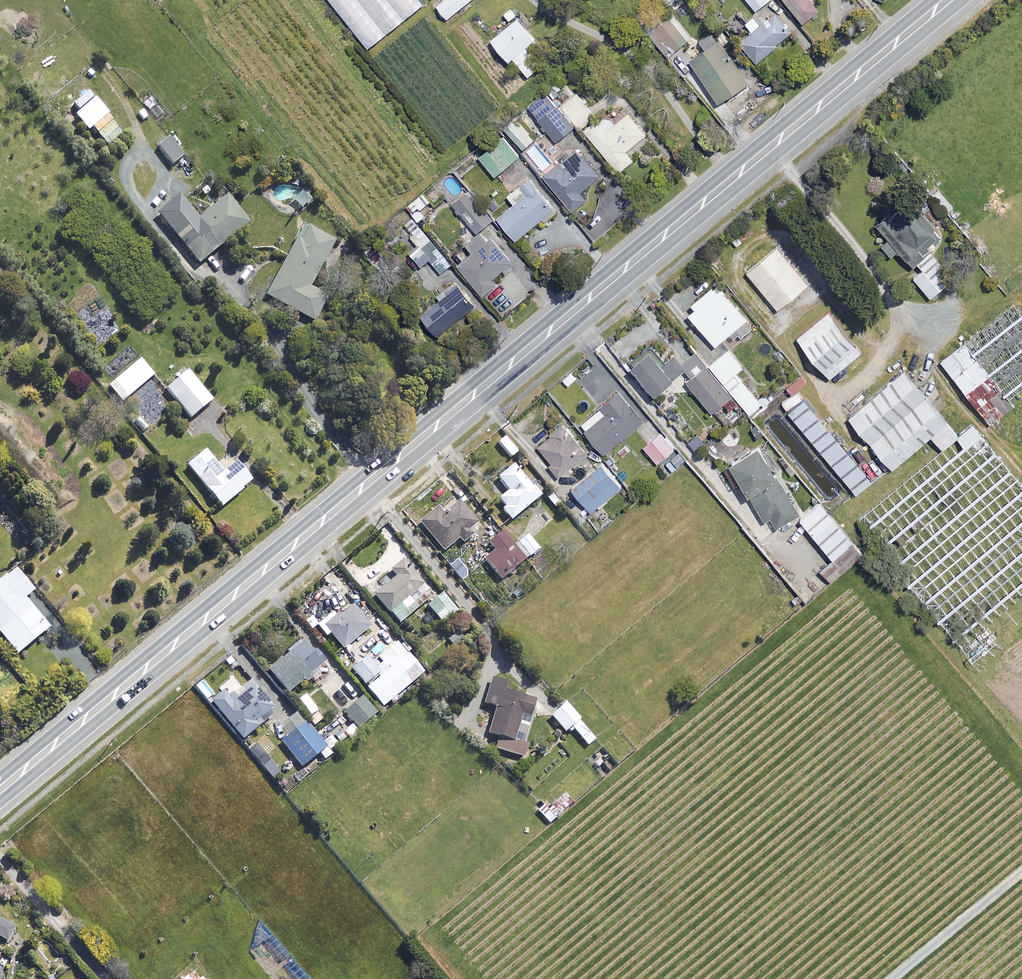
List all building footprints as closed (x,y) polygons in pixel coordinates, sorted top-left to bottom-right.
[(421,0),(330,0),(359,35),(369,48),(424,3),(421,0)] [(436,7),(448,20),(471,0),(445,0),(436,7)] [(768,0),(742,0),(753,13),(768,0)] [(802,24),(817,11),(808,0),(782,0),(802,24)] [(775,45),(790,33),(775,14),(759,26),(753,18),(744,24),(751,33),(740,42),(755,63),(776,47),(775,45)] [(537,44),(516,19),(490,41),(508,62),(512,58),(528,77),(540,67),(527,52),(537,44)] [(686,43),(667,19),(648,35),(667,58),(686,43)] [(747,85),(717,40),(690,58),(719,103),(747,85)] [(575,125),(546,92),(527,110),(556,142),(575,125)] [(646,135),(627,113),(607,130),(599,122),(586,133),(619,172),(633,161),(625,152),(646,135)] [(519,156),(502,136),(478,157),(495,176),(519,156)] [(184,156),(169,137),(156,147),(171,167),(184,156)] [(582,191),(600,175),(579,150),(544,178),(572,212),(588,199),(582,191)] [(527,194),(498,218),(517,240),(554,209),(529,179),(520,186),(527,194)] [(491,220),(466,192),(453,203),(477,232),(491,220)] [(249,225),(227,197),(197,221),(179,198),(157,215),(197,266),(249,225)] [(917,249),(922,255),(930,249),(927,246),(938,238),(919,212),(912,203),(895,215),(891,219),(888,215),(876,225),(889,241),(879,248),(887,259),(899,250),(905,259),(917,249)] [(263,289),(264,298),(311,322),(326,295),(310,287),(335,240),(304,224),(277,273),(270,277),(266,281),(263,289)] [(520,257),(493,224),(463,248),(470,257),(459,265),(484,296),(497,285),(492,279),(503,270),(506,274),(515,267),(512,263),(520,257)] [(450,265),(429,238),(409,254),(420,267),(430,259),(440,273),(450,265)] [(807,285),(776,248),(746,273),(777,310),(807,285)] [(953,279),(930,252),(916,264),(921,270),(912,278),(930,299),(953,279)] [(473,304),(457,285),(420,316),(436,335),(473,304)] [(720,299),(711,288),(692,305),(695,309),(688,315),(715,346),(746,320),(725,295),(720,299)] [(989,426),(1015,406),(1010,400),(1021,391),(1021,316),(1012,304),(938,363),(941,366),(989,426)] [(860,353),(827,313),(795,339),(829,379),(860,353)] [(756,399),(735,373),(742,367),(729,350),(707,367),(696,353),(682,364),(693,378),(686,383),(711,413),(723,403),(731,412),(740,405),(748,414),(761,404),(756,399)] [(659,364),(649,352),(631,366),(654,395),(685,370),(672,354),(659,364)] [(154,374),(140,358),(109,386),(123,402),(154,374)] [(212,400),(187,370),(165,389),(191,418),(212,400)] [(870,444),(925,398),(902,372),(848,418),(870,444)] [(806,381),(800,375),(789,384),(795,391),(806,381)] [(643,420),(618,391),(580,425),(605,453),(643,420)] [(802,399),(798,391),(785,399),(789,406),(802,399)] [(756,399),(761,404),(764,408),(771,402),(764,393),(756,399)] [(806,398),(788,414),(855,493),(873,477),(806,398)] [(925,398),(870,444),(891,469),(930,436),(941,449),(957,436),(935,410),(925,398)] [(586,453),(562,423),(534,446),(558,476),(586,453)] [(972,424),(856,519),(859,522),(942,623),(971,659),(1021,618),(1021,485),(972,424)] [(696,432),(686,441),(698,454),(708,445),(696,432)] [(674,449),(661,433),(644,447),(658,463),(674,449)] [(798,515),(760,448),(731,464),(764,521),(771,517),(777,527),(798,515)] [(222,507),(244,489),(242,486),(251,479),(237,462),(224,472),(206,450),(187,465),(222,507)] [(679,451),(669,458),(678,469),(687,462),(679,451)] [(608,501),(606,500),(620,488),(600,464),(571,489),(591,513),(598,507),(599,508),(608,501)] [(538,497),(511,466),(496,479),(507,492),(497,500),(504,508),(500,511),(510,522),(538,497)] [(850,539),(819,502),(799,519),(842,571),(860,555),(850,544),(850,539)] [(476,524),(457,503),(441,517),(435,510),(418,525),(443,552),(457,540),(461,545),(472,536),(467,531),(476,524)] [(523,562),(500,533),(487,543),(492,550),(482,558),(499,581),(523,562)] [(538,551),(528,536),(517,543),(527,558),(538,551)] [(421,583),(400,559),(376,580),(381,585),(372,593),(399,624),(429,597),(419,585),(421,583)] [(836,576),(828,565),(821,571),(830,581),(836,576)] [(16,567),(0,580),(0,633),(18,654),(50,628),(25,597),(35,589),(16,567)] [(453,607),(440,593),(426,605),(435,615),(439,620),(453,607)] [(369,627),(349,603),(335,615),(333,612),(317,625),(326,636),(330,633),(343,648),(344,649),(369,627)] [(289,693),(324,661),(314,650),(313,651),(300,637),(285,650),(288,653),(269,671),(289,693)] [(408,653),(412,649),(404,640),(400,644),(397,640),(378,656),(383,662),(375,668),(366,657),(352,669),(382,706),(424,672),(408,653)] [(527,744),(513,740),(521,712),(531,715),(536,700),(504,690),(506,682),(492,678),(485,703),(497,707),(489,733),(498,736),(495,749),(523,757),(527,744)] [(273,707),(251,680),(232,695),(227,688),(211,701),(242,739),(263,722),(259,718),(273,707)] [(376,712),(362,696),(344,712),(358,728),(376,712)] [(578,718),(565,703),(551,716),(560,726),(564,730),(578,718)] [(330,735),(322,741),(301,715),(283,729),(289,736),(282,741),(301,766),(319,752),(325,759),(332,754),(329,751),(334,747),(337,744),(335,742),(330,735)] [(348,737),(350,740),(359,733),(350,722),(335,734),(340,739),(342,742),(348,737)] [(594,739),(580,722),(572,728),(587,745),(594,739)] [(8,941),(15,927),(0,919),(0,936),(8,941)]
